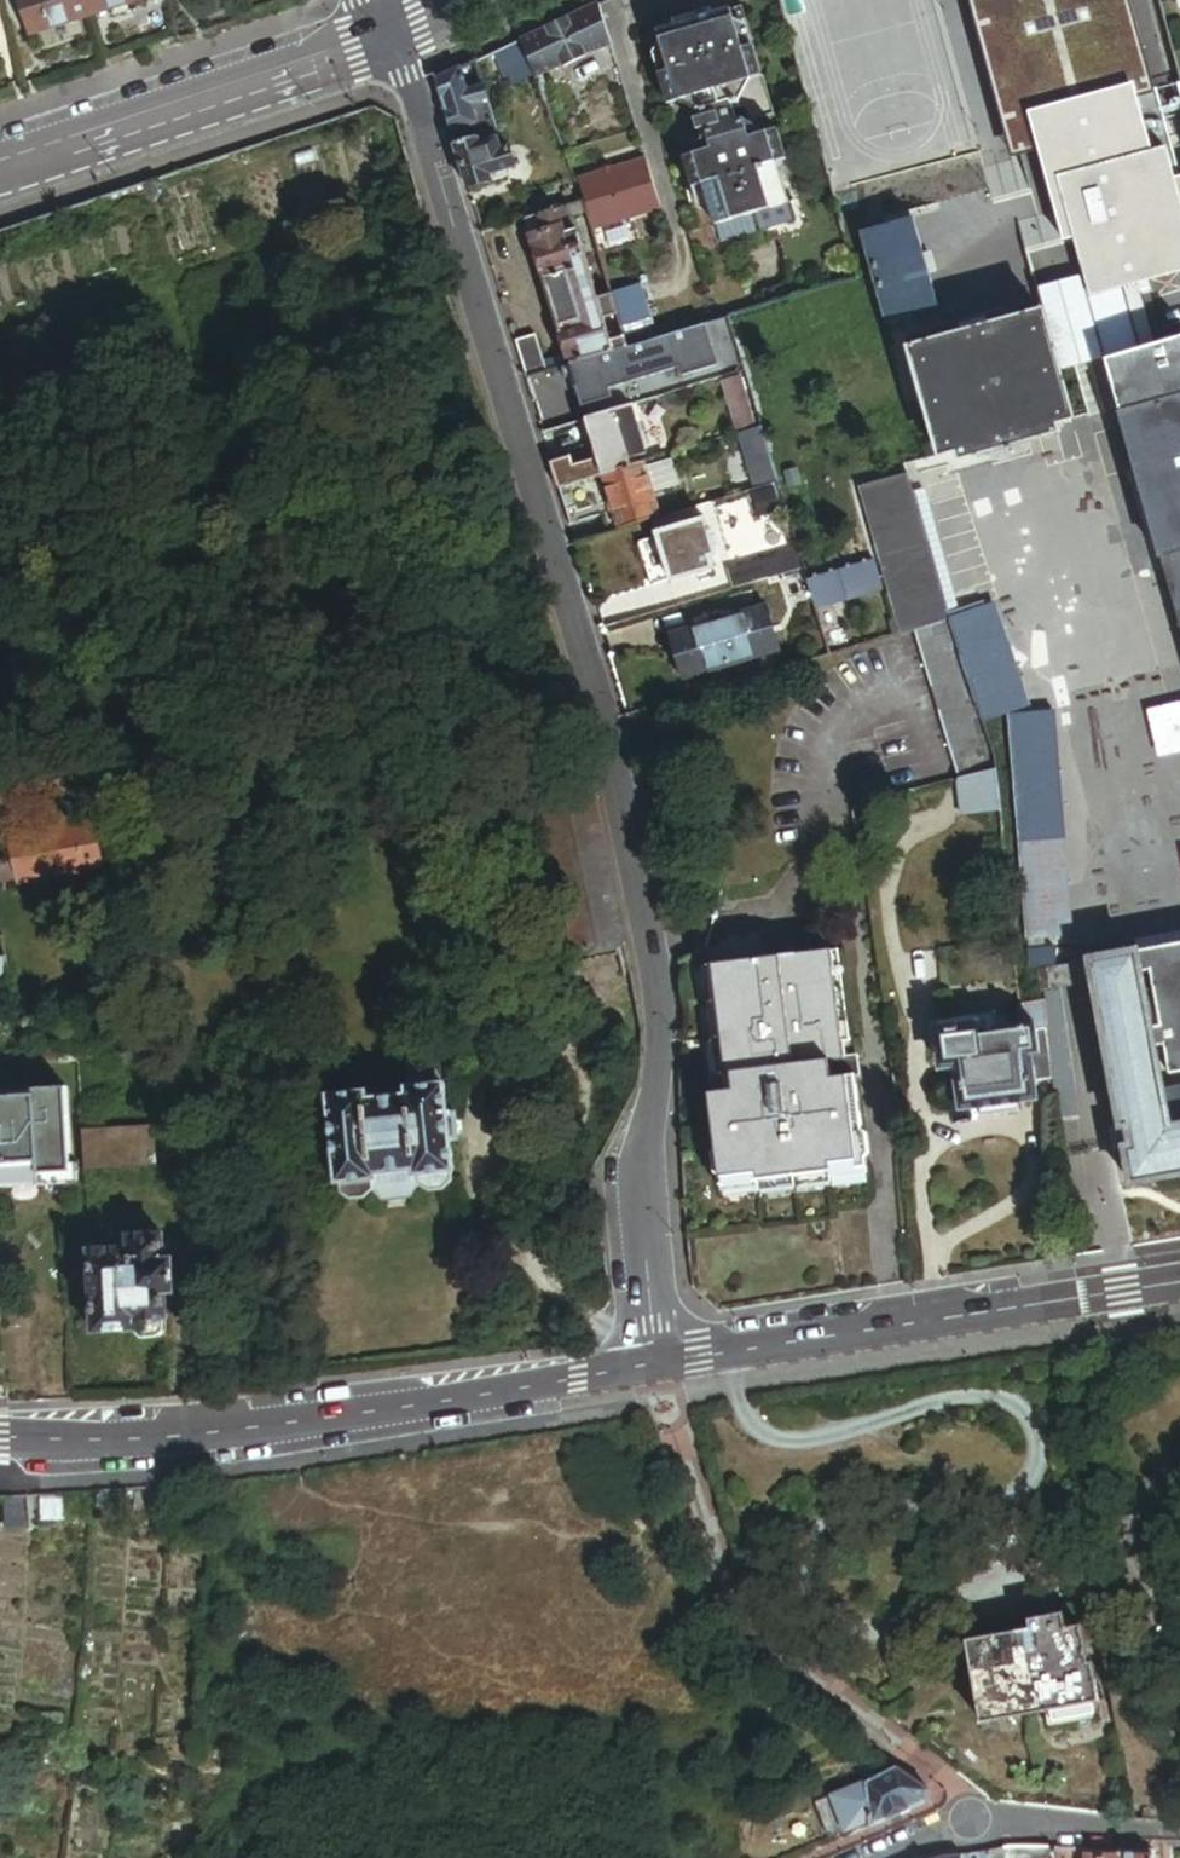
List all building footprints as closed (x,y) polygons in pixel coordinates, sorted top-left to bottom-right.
[(83,0),(19,0),(32,38),(90,19),(83,0)] [(90,19),(146,0),(83,0),(90,19)] [(1036,224),(1055,218),(1063,248),(1085,242),(1101,300),(1179,279),(1179,181),(1156,93),(1150,95),(1138,52),(1144,51),(1130,0),(975,0),(1036,224)] [(598,34),(602,25),(593,7),(538,34),(547,54),(549,57),(598,34)] [(772,118),(740,9),(645,38),(671,125),(693,119),(697,134),(706,131),(712,152),(682,160),(691,191),(696,189),(702,193),(713,229),(750,218),(754,217),(786,207),(787,207),(776,170),(780,164),(786,163),(777,133),(747,142),(742,124),(735,126),(729,105),(742,101),(749,125),(772,118)] [(547,54),(538,34),(526,40),(535,60),(547,54)] [(551,62),(549,57),(547,54),(535,60),(539,67),(551,62)] [(500,135),(477,63),(437,82),(453,134),(475,127),(480,141),(493,137),(500,135)] [(457,147),(470,190),(495,182),(493,176),(518,168),(511,149),(503,151),(500,140),(494,142),(493,137),(480,141),(457,147)] [(645,164),(578,184),(586,202),(589,215),(595,233),(660,213),(645,164)] [(589,215),(586,202),(579,204),(572,206),(576,219),(589,215)] [(529,219),(527,220),(567,358),(570,368),(615,354),(611,342),(604,319),(599,300),(599,299),(597,291),(576,219),(572,206),(529,219)] [(791,224),(786,207),(754,217),(759,234),(791,224)] [(750,218),(713,229),(718,246),(755,235),(750,218)] [(913,223),(863,237),(886,327),(936,313),(913,223)] [(625,291),(613,294),(613,296),(619,315),(620,319),(657,308),(649,283),(625,291)] [(613,294),(611,287),(602,290),(604,298),(613,296),(613,294)] [(619,315),(613,296),(604,298),(599,300),(604,319),(619,315)] [(629,349),(666,338),(657,308),(620,319),(626,337),(629,349)] [(1069,422),(1040,315),(1005,324),(1002,312),(938,330),(941,342),(907,351),(936,458),(954,453),(957,462),(1055,436),(1053,426),(1069,422)] [(745,376),(728,319),(714,324),(731,380),(745,376)] [(1152,351),(1144,321),(1094,336),(1103,365),(1118,418),(1159,562),(1179,634),(1179,343),(1152,351)] [(615,354),(629,349),(626,337),(611,342),(615,354)] [(528,380),(548,374),(545,365),(537,338),(516,344),(528,380)] [(567,374),(571,387),(578,412),(659,389),(648,351),(567,374)] [(545,365),(548,374),(570,368),(567,358),(545,365)] [(556,392),(571,387),(567,374),(553,379),(556,392)] [(757,426),(743,381),(725,385),(739,431),(757,426)] [(544,436),(575,426),(569,406),(537,412),(544,436)] [(633,409),(588,423),(599,461),(575,468),(572,459),(553,464),(561,491),(604,478),(633,469),(627,448),(644,443),(633,409)] [(757,491),(778,485),(762,430),(751,433),(741,436),(757,491)] [(655,462),(648,464),(650,471),(657,468),(655,462)] [(633,469),(604,478),(615,514),(602,517),(608,535),(664,518),(657,496),(682,489),(674,463),(657,468),(650,471),(648,464),(633,469)] [(949,623),(949,621),(905,476),(857,490),(901,638),(914,633),(949,623)] [(714,560),(719,559),(709,521),(658,536),(659,541),(672,583),(672,584),(717,572),(714,560)] [(672,583),(659,541),(638,547),(651,589),(672,583)] [(770,583),(805,573),(798,551),(763,561),(764,564),(770,583)] [(873,562),(808,582),(816,609),(881,589),(873,562)] [(770,583),(764,564),(728,575),(734,594),(770,583)] [(779,655),(766,610),(748,616),(761,660),(779,655)] [(950,624),(981,719),(1018,707),(988,612),(952,623),(950,624)] [(761,660),(748,616),(688,633),(694,655),(701,653),(708,676),(761,660)] [(949,623),(914,633),(957,783),(995,775),(994,759),(981,719),(950,624),(952,623),(950,621),(949,621),(949,623)] [(694,655),(688,633),(679,636),(685,657),(694,655)] [(683,682),(708,676),(701,653),(694,655),(685,657),(677,660),(683,682)] [(1071,937),(1051,712),(1008,716),(1028,941),(1044,940),(1071,937)] [(961,822),(1000,817),(995,775),(957,783),(961,822)] [(9,858),(14,880),(14,883),(100,866),(93,825),(6,842),(9,858)] [(14,880),(9,858),(0,860),(0,882),(14,880)] [(739,1094),(713,1097),(724,1189),(725,1189),(762,1184),(831,1176),(868,1171),(869,1171),(858,1079),(832,1082),(831,1067),(847,1065),(845,1046),(833,955),(833,954),(769,962),(767,945),(763,946),(762,938),(720,943),(721,949),(716,950),(732,1079),(737,1079),(739,1094)] [(1051,992),(1059,991),(1055,969),(1057,951),(1045,950),(1044,940),(1028,941),(1034,1007),(1047,1005),(1045,993),(1051,992)] [(1138,953),(1090,963),(1094,984),(1120,1129),(1110,1131),(1114,1154),(1124,1153),(1130,1188),(1179,1179),(1179,945),(1138,953)] [(841,954),(833,955),(845,1046),(852,1045),(841,954)] [(628,970),(627,961),(617,963),(619,972),(628,970)] [(1094,984),(1090,963),(1055,969),(1059,991),(1063,990),(1094,984)] [(1036,1027),(1049,1026),(1047,1005),(1034,1007),(1020,1008),(1021,1020),(1032,1019),(1033,1027),(1036,1027)] [(999,1016),(942,1022),(939,1023),(941,1034),(949,1033),(950,1031),(961,1029),(964,1031),(974,1031),(974,1028),(976,1026),(978,1025),(999,1021),(999,1016)] [(1036,1027),(1033,1027),(1009,1030),(1008,1025),(1007,1024),(1006,1022),(1003,1021),(1001,1021),(999,1021),(978,1025),(976,1026),(974,1028),(974,1031),(964,1031),(961,1029),(950,1031),(949,1033),(941,1034),(941,1037),(934,1048),(935,1057),(945,1064),(945,1069),(960,1067),(965,1108),(981,1106),(1016,1103),(1034,1100),(1032,1087),(1029,1059),(1039,1058),(1036,1027)] [(939,1023),(932,1023),(934,1035),(941,1034),(939,1023)] [(1035,1084),(1055,1083),(1049,1026),(1036,1027),(1039,1058),(1029,1059),(1032,1087),(1035,1084)] [(847,1065),(831,1067),(832,1082),(858,1079),(856,1064),(847,1065)] [(414,1170),(414,1176),(420,1175),(420,1178),(428,1183),(439,1182),(445,1175),(444,1172),(452,1172),(450,1141),(453,1141),(453,1142),(458,1141),(454,1114),(450,1114),(450,1116),(447,1116),(444,1084),(441,1084),(439,1066),(407,1070),(409,1088),(406,1088),(406,1094),(366,1098),(365,1092),(326,1096),(335,1182),(341,1182),(341,1184),(349,1190),(360,1189),(367,1182),(367,1180),(372,1179),(371,1174),(414,1170)] [(6,1176),(6,1192),(77,1188),(75,1164),(68,1164),(64,1088),(0,1091),(0,1176),(6,1176)] [(1016,1103),(981,1106),(983,1118),(1018,1114),(1016,1103)] [(153,1126),(81,1130),(83,1170),(155,1166),(153,1126)] [(415,1183),(414,1176),(414,1170),(371,1174),(372,1179),(373,1187),(415,1183)] [(868,1171),(831,1176),(832,1182),(869,1177),(868,1171)] [(762,1184),(725,1189),(726,1195),(763,1190),(762,1184)] [(594,1221),(590,1203),(577,1206),(581,1223),(594,1221)] [(130,1251),(90,1254),(94,1332),(134,1330),(135,1336),(141,1341),(158,1340),(164,1332),(163,1319),(166,1319),(164,1293),(172,1292),(170,1261),(161,1261),(161,1235),(129,1237),(130,1251)] [(108,1490),(49,1495),(49,1516),(101,1513),(101,1504),(108,1503),(108,1490)] [(133,1491),(110,1491),(110,1508),(133,1508),(133,1491)] [(159,1491),(141,1492),(141,1508),(159,1508),(159,1491)] [(28,1497),(10,1498),(12,1526),(29,1524),(28,1497)] [(192,1503),(174,1503),(174,1518),(192,1518),(192,1503)] [(1018,1517),(976,1526),(984,1564),(1025,1556),(1018,1517)] [(1087,1644),(1102,1641),(1094,1608),(1031,1620),(1033,1629),(969,1642),(985,1724),(1050,1712),(1097,1703),(1102,1702),(1094,1661),(1091,1662),(1087,1644)] [(1099,1718),(1097,1703),(1050,1712),(1053,1728),(1099,1718)] [(927,1789),(896,1767),(864,1782),(870,1825),(926,1800),(927,1789)] [(990,1853),(991,1857),(1058,1857),(1058,1849),(1016,1848),(990,1853)] [(1058,1849),(1058,1857),(1157,1857),(1157,1852),(1058,1849)]
